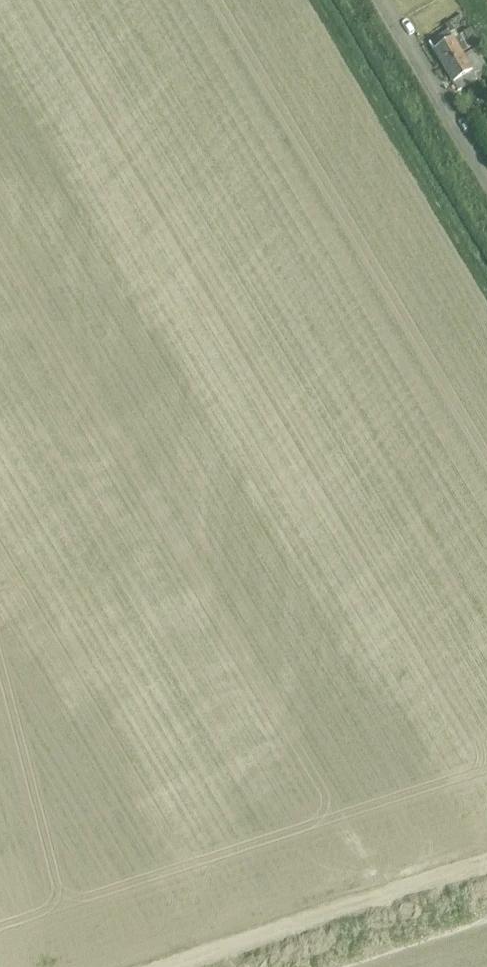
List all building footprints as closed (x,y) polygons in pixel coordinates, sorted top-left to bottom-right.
[(429,42),(443,66),(462,55),(462,54),(471,49),(472,50),(480,45),(471,29),(457,38),(452,30),(446,32),(429,42)] [(443,66),(457,91),(484,76),(486,81),(486,70),(476,51),(464,58),(462,55),(443,66)]
